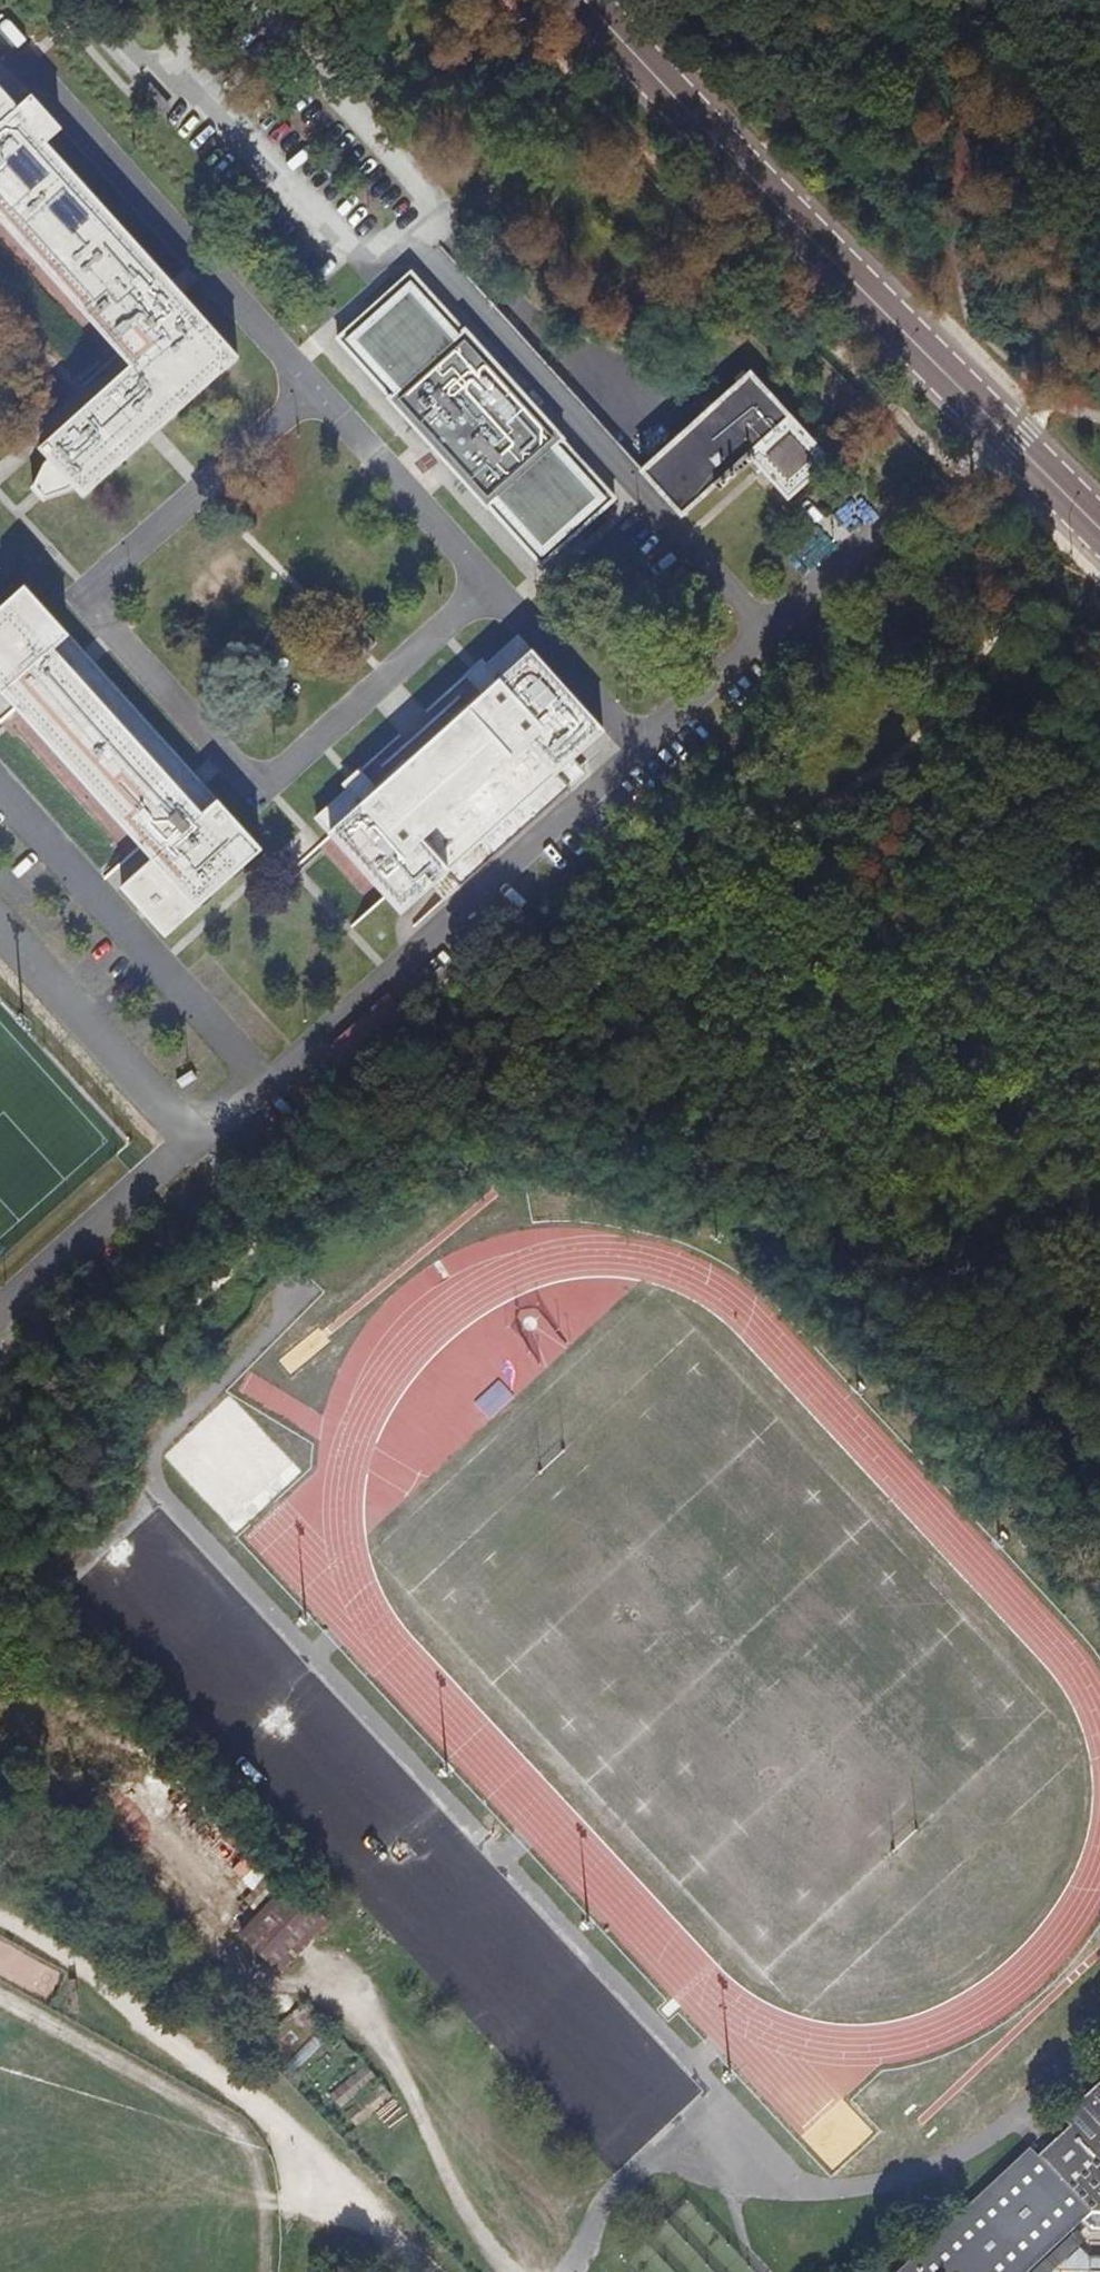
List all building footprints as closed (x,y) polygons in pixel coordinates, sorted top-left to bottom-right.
[(44,500),(69,491),(74,487),(83,497),(154,433),(238,358),(176,289),(46,144),(61,130),(32,98),(16,112),(0,94),(0,221),(131,368),(40,449),(50,460),(45,466),(33,488),(39,494),(44,500)] [(488,506),(540,564),(613,499),(561,441),(564,438),(464,327),(461,330),(410,273),(338,339),(388,395),(386,398),(486,509),(488,506)] [(641,472),(681,517),(715,485),(720,490),(751,460),(761,471),(787,499),(829,461),(750,374),(641,472)] [(859,495),(823,517),(837,540),(873,518),(859,495)] [(164,935),(261,850),(84,650),(29,587),(0,612),(0,684),(154,860),(123,888),(164,935)] [(316,820),(401,914),(447,872),(460,886),(569,789),(556,774),(603,732),(519,638),(486,667),(482,662),(475,668),(466,676),(484,695),(377,791),(359,771),(352,779),(344,786),(348,791),(316,820)] [(239,1859),(229,1873),(253,1889),(262,1874),(239,1859)] [(240,1933),(281,1972),(328,1923),(287,1884),(240,1933)] [(330,2094),(340,2108),(377,2078),(366,2065),(330,2094)] [(1054,2271),(1099,2271),(1099,2083),(1064,2116),(1072,2125),(1039,2156),(1030,2147),(896,2271),(1053,2271),(1054,2271)] [(345,2112),(356,2126),(392,2099),(381,2084),(345,2112)]
